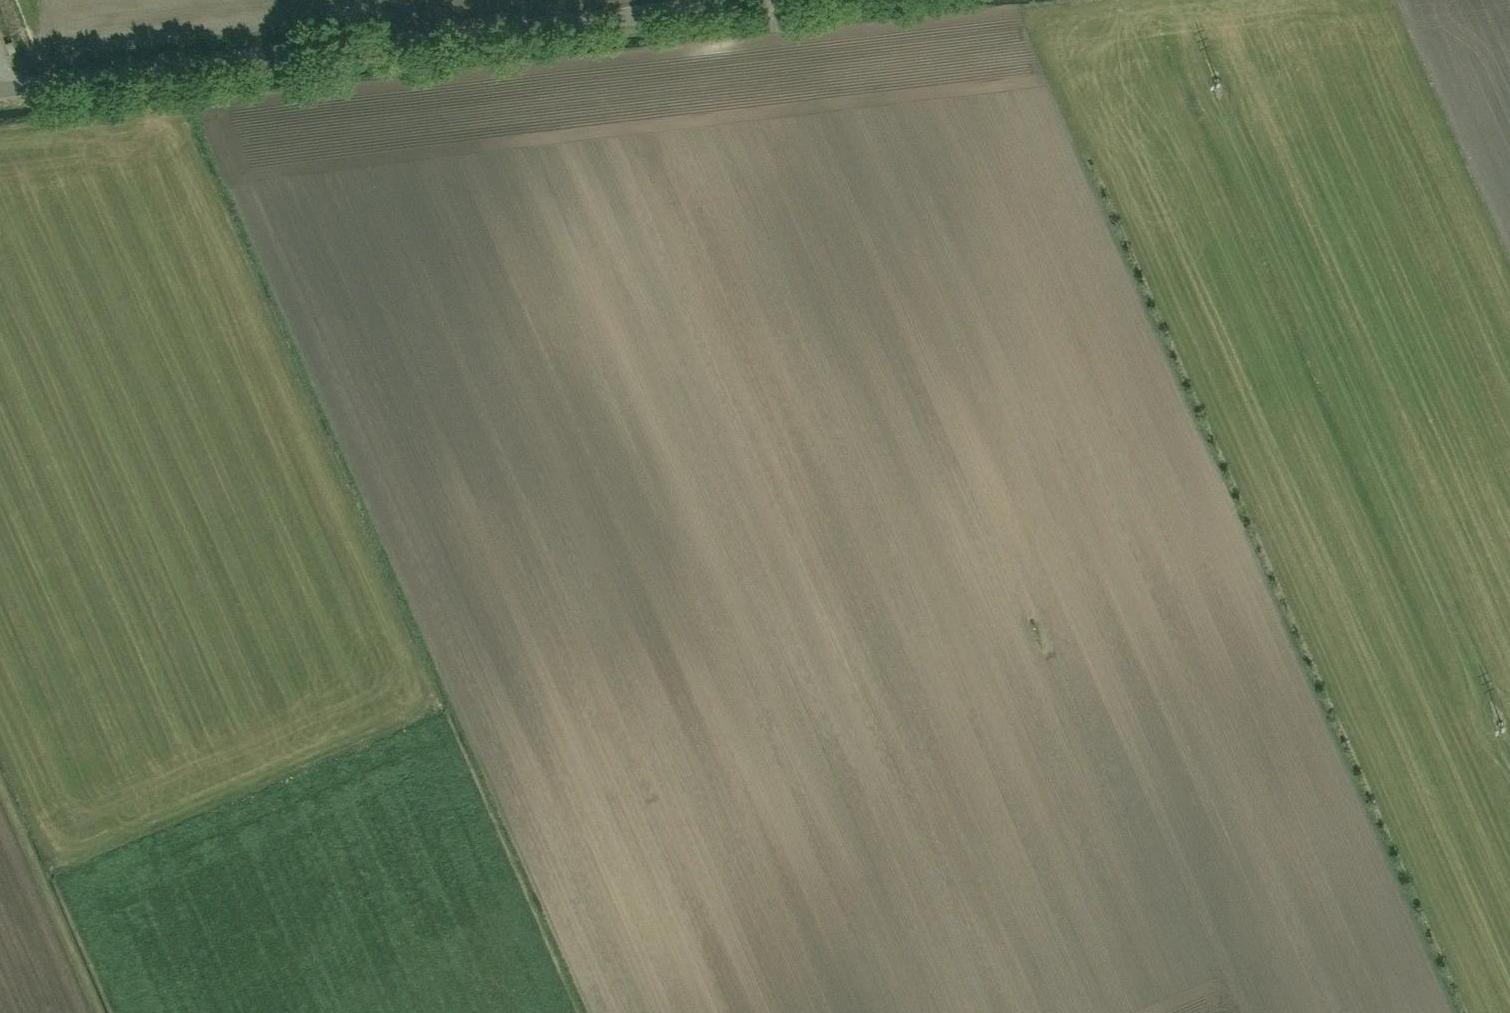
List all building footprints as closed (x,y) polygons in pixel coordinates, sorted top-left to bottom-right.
[(11,41),(5,43),(9,52),(15,50),(11,41)]
